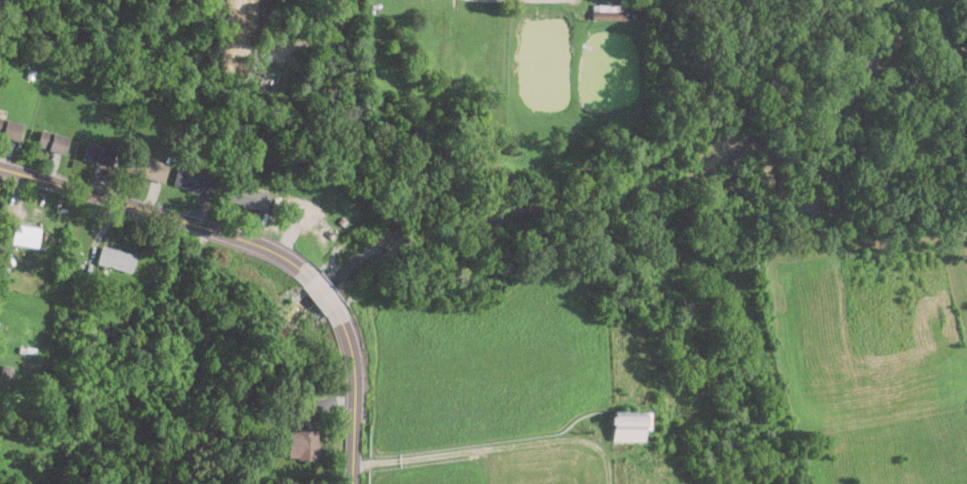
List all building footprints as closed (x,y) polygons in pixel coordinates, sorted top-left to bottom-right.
[(0,117),(0,134),(18,138),(22,121),(0,117)] [(64,153),(69,135),(41,127),(36,145),(64,153)] [(111,165),(115,148),(86,140),(82,157),(111,165)] [(167,163),(129,152),(123,170),(162,181),(167,163)] [(210,196),(216,178),(177,165),(171,183),(210,196)] [(226,199),(265,208),(269,192),(230,182),(226,199)] [(95,262),(130,272),(135,253),(100,243),(95,262)] [(651,409),(612,409),(612,441),(645,441),(645,428),(651,428),(651,409)] [(287,429),(287,457),(318,457),(318,429),(287,429)]
